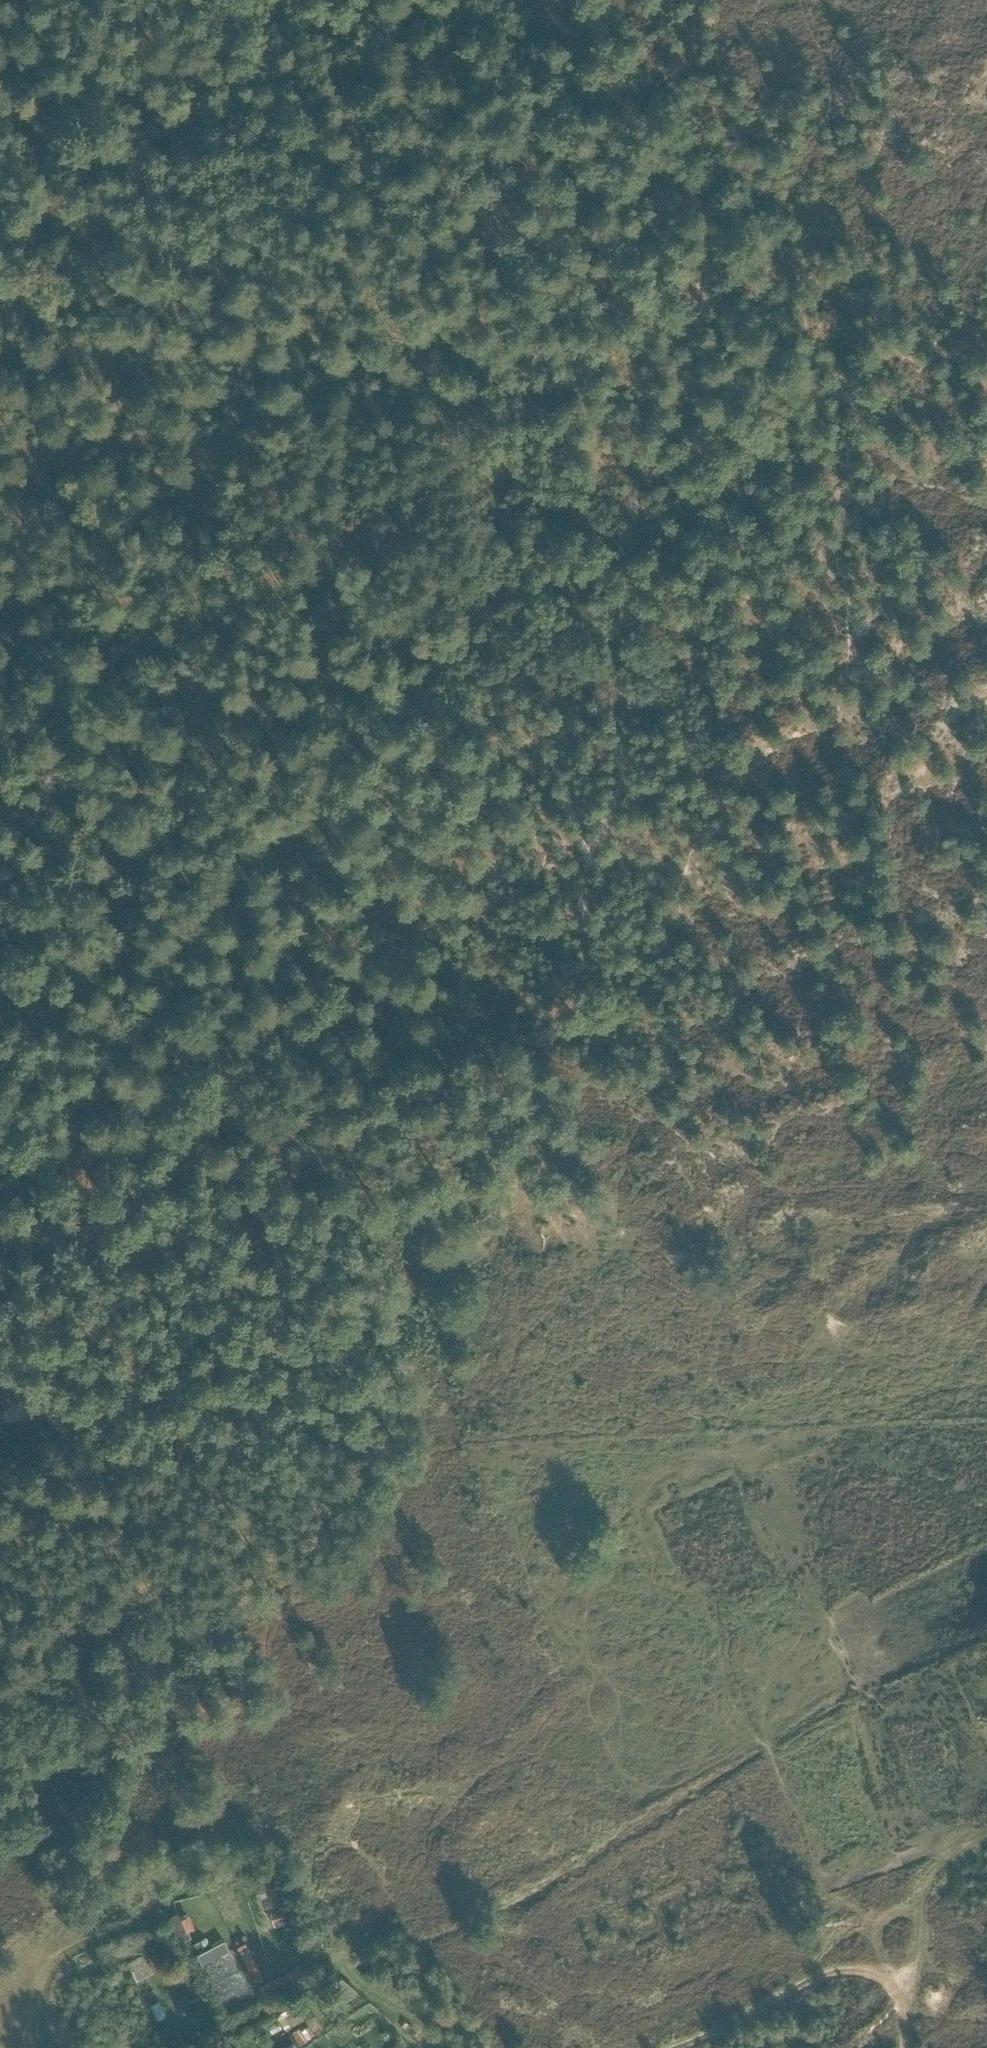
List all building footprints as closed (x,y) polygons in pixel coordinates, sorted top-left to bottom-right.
[(283,1911),(273,1913),(276,1924),(286,1921),(283,1911)] [(187,1933),(179,1913),(169,1918),(177,1938),(181,1936),(184,1943),(193,1939),(189,1932),(187,1933)] [(252,1940),(242,1943),(254,1977),(263,1973),(252,1940)] [(139,1978),(156,1969),(146,1950),(129,1959),(139,1978)] [(268,1999),(305,1978),(298,1965),(261,1986),(268,1999)]
